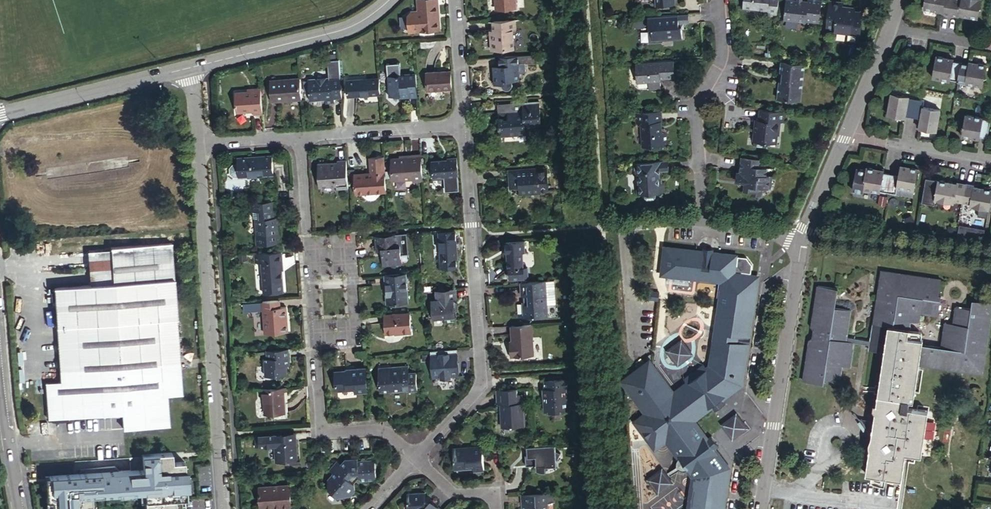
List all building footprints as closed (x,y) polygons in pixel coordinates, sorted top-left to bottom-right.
[(437,29),(436,12),(439,12),(438,0),(418,0),(418,11),(411,11),(407,15),(409,31),(437,29)] [(494,9),(514,7),(513,0),(493,0),(494,9)] [(767,12),(777,14),(779,0),(743,0),(742,7),(768,10),(767,12)] [(799,0),(786,0),(784,19),(805,22),(806,20),(818,21),(821,0),(808,0),(808,1),(801,0),(799,0)] [(952,16),(955,0),(925,0),(923,10),(925,10),(924,13),(930,13),(931,11),(933,11),(934,9),(939,10),(939,12),(943,13),(943,15),(952,16)] [(980,19),(984,0),(982,0),(955,0),(952,16),(960,18),(961,16),(964,16),(965,15),(969,15),(969,17),(980,19)] [(844,4),(829,1),(826,26),(834,27),(834,30),(833,33),(859,36),(862,15),(855,14),(855,12),(855,9),(843,7),(844,4)] [(688,13),(678,14),(678,23),(683,22),(688,22),(688,13)] [(678,14),(647,16),(648,24),(651,24),(651,30),(648,30),(649,41),(663,40),(663,38),(682,37),(681,28),(681,25),(678,26),(678,23),(678,14)] [(498,31),(493,31),(494,39),(491,40),(491,50),(513,48),(512,30),(516,30),(515,19),(498,21),(498,31)] [(529,55),(514,56),(515,64),(530,63),(529,55)] [(514,56),(498,57),(499,65),(489,66),(481,67),(483,88),(492,87),(501,86),(501,82),(504,82),(511,81),(510,73),(515,73),(515,64),(514,56)] [(498,57),(488,58),(489,66),(499,65),(498,57)] [(958,82),(961,64),(953,63),(945,61),(945,58),(937,57),(934,79),(950,82),(951,80),(958,82)] [(675,76),(674,59),(636,62),(638,81),(661,80),(661,77),(661,73),(665,73),(665,77),(675,76)] [(339,75),(338,61),(327,62),(327,70),(328,73),(329,75),(330,75),(339,75)] [(802,88),(805,64),(781,61),(780,70),(783,70),(781,80),(779,80),(776,98),(789,99),(800,100),(801,88),(802,88)] [(387,63),(388,75),(401,74),(400,62),(387,63)] [(967,85),(983,87),(987,66),(977,64),(977,67),(970,66),(961,64),(958,82),(967,83),(967,85)] [(428,91),(452,90),(451,72),(427,74),(428,91)] [(418,97),(417,73),(401,74),(388,75),(389,96),(400,95),(409,94),(409,98),(418,97)] [(333,99),(341,98),(339,75),(330,75),(331,79),(308,80),(309,101),(319,100),(321,97),(325,96),(325,99),(325,104),(334,103),(333,99)] [(380,95),(379,79),(347,82),(348,98),(380,95)] [(504,84),(504,82),(501,82),(501,86),(492,87),(493,88),(494,90),(496,92),(499,92),(500,92),(502,91),(503,90),(504,87),(504,84)] [(301,104),(300,86),(270,89),(271,111),(288,110),(288,105),(301,104)] [(253,116),(262,115),(260,90),(251,90),(251,93),(247,94),(235,95),(236,114),(253,112),(253,116)] [(906,114),(913,115),(916,99),(909,98),(909,97),(891,94),(888,113),(898,115),(898,112),(906,114)] [(928,127),(928,130),(937,132),(940,110),(923,107),(924,101),(916,99),(913,115),(921,117),(920,126),(928,127)] [(524,130),(540,129),(538,103),(497,106),(498,117),(509,116),(509,123),(498,124),(499,137),(525,135),(524,130)] [(785,111),(759,108),(758,118),(756,118),(752,146),(766,148),(767,142),(767,139),(775,140),(776,130),(778,131),(779,122),(784,122),(785,111)] [(661,111),(636,113),(637,124),(641,123),(643,147),(667,145),(666,132),(661,132),(660,122),(662,122),(661,111)] [(971,135),(979,137),(987,138),(990,120),(982,119),(982,118),(965,115),(961,136),(970,137),(971,135)] [(422,182),(421,156),(410,156),(410,159),(399,160),(391,160),(392,180),(412,179),(412,183),(422,182)] [(238,179),(272,176),(271,157),(237,159),(238,179)] [(356,195),(385,193),(383,158),(369,159),(371,175),(354,177),(356,195)] [(433,179),(458,178),(457,158),(448,159),(448,161),(432,162),(433,179)] [(735,182),(739,183),(743,183),(743,188),(742,192),(749,192),(748,196),(760,198),(761,188),(769,189),(770,177),(765,176),(766,168),(764,168),(759,168),(760,160),(741,158),(740,173),(737,173),(735,182)] [(347,191),(346,161),(337,162),(337,163),(337,168),(328,169),(327,164),(317,165),(318,189),(335,187),(335,192),(347,191)] [(667,171),(667,161),(632,163),(633,171),(637,171),(638,183),(641,183),(641,193),(644,192),(644,197),(646,198),(653,198),(655,196),(654,192),(662,191),(662,182),(659,182),(659,177),(659,171),(667,171)] [(897,187),(915,190),(918,169),(909,167),(908,170),(900,169),(899,176),(891,175),(888,192),(896,194),(897,187)] [(891,175),(884,174),(875,173),(876,170),(866,169),(866,171),(856,170),(853,188),(881,193),(881,191),(888,192),(891,175)] [(522,181),(522,174),(522,172),(509,173),(510,181),(522,181)] [(542,193),(549,193),(547,172),(522,174),(522,181),(510,181),(510,191),(519,190),(519,197),(542,196),(542,193)] [(957,183),(953,182),(953,184),(948,183),(948,181),(938,179),(934,199),(954,203),(955,200),(963,202),(966,183),(958,182),(957,183)] [(989,209),(990,199),(990,189),(990,188),(990,187),(985,186),(985,188),(983,188),(982,189),(977,188),(977,187),(974,186),(974,185),(966,183),(963,202),(970,203),(970,205),(989,209)] [(273,218),(272,201),(252,203),(253,213),(255,213),(256,221),(254,221),(255,237),(277,234),(276,228),(279,227),(278,218),(273,218)] [(260,246),(277,244),(277,234),(255,237),(255,243),(256,244),(257,245),(259,246),(260,246)] [(385,258),(382,258),(382,269),(402,267),(400,238),(376,239),(376,254),(381,254),(385,254),(385,258)] [(456,266),(457,266),(455,239),(438,241),(440,266),(440,267),(456,266)] [(525,253),(524,241),(506,242),(508,270),(523,268),(522,253),(525,253)] [(169,396),(184,395),(174,243),(113,247),(113,250),(115,283),(92,284),(55,287),(61,381),(46,382),(49,418),(112,414),(123,414),(124,417),(124,429),(171,426),(169,396)] [(625,387),(647,415),(636,423),(658,450),(669,442),(698,480),(694,508),(726,508),(729,488),(728,488),(726,485),(728,483),(730,481),(731,478),(729,474),(727,472),(731,469),(717,451),(721,448),(717,442),(713,437),(709,441),(694,422),(713,408),(716,413),(721,409),(726,405),(723,400),(734,392),(742,386),(739,382),(741,381),(743,378),(744,375),(743,373),(742,371),(741,368),(745,366),(757,278),(741,276),(741,272),(740,269),(738,268),(735,266),(733,266),(734,257),(712,254),(712,249),(702,247),(701,252),(664,247),(661,273),(721,282),(710,367),(706,369),(703,365),(683,380),(687,384),(673,395),(648,363),(625,382),(625,387)] [(115,283),(113,250),(90,251),(92,284),(115,283)] [(260,255),(260,266),(262,285),(281,284),(280,264),(281,264),(281,254),(260,255)] [(440,267),(440,266),(438,266),(439,276),(457,274),(456,266),(440,267)] [(983,371),(990,322),(990,300),(975,298),(973,306),(957,304),(955,322),(946,321),(942,344),(908,339),(911,317),(920,319),(921,311),(939,313),(941,294),(938,293),(940,278),(904,273),(904,279),(896,277),(897,272),(881,269),(869,338),(845,335),(850,310),(833,308),(836,288),(816,286),(809,326),(812,330),(810,338),(807,341),(801,381),(822,384),(822,381),(838,383),(840,365),(849,367),(853,342),(869,343),(869,345),(884,347),(883,351),(876,403),(873,402),(872,407),(879,415),(878,420),(875,419),(873,428),(876,429),(874,445),(870,444),(866,471),(903,477),(907,451),(923,454),(930,409),(910,406),(911,398),(915,399),(921,362),(983,371)] [(408,303),(406,274),(384,275),(385,284),(388,284),(389,295),(386,296),(386,304),(408,303)] [(555,282),(546,283),(548,306),(557,305),(555,282)] [(546,283),(522,285),(523,299),(524,299),(527,299),(528,305),(525,305),(526,317),(526,321),(549,319),(548,306),(546,283)] [(456,288),(435,290),(436,300),(431,300),(433,319),(444,318),(445,324),(455,323),(454,312),(454,306),(452,306),(452,299),(454,299),(457,299),(456,288)] [(279,308),(278,301),(261,302),(264,334),(286,333),(285,323),(283,324),(282,318),(285,318),(284,307),(279,308)] [(408,313),(384,315),(385,333),(400,332),(401,334),(409,333),(408,313)] [(528,358),(527,327),(507,328),(508,344),(509,349),(505,349),(506,360),(528,358)] [(678,360),(690,351),(681,339),(669,348),(678,360)] [(457,347),(430,349),(432,377),(441,376),(441,377),(451,377),(450,375),(459,374),(457,347)] [(286,348),(264,350),(265,357),(262,357),(263,375),(285,374),(284,364),(284,357),(287,357),(286,348)] [(367,392),(365,367),(345,368),(346,370),(334,371),(336,390),(353,389),(354,393),(367,392)] [(418,397),(416,376),(409,377),(408,370),(391,371),(392,379),(389,379),(390,395),(403,395),(403,393),(409,392),(409,397),(418,397)] [(546,399),(543,399),(543,412),(548,412),(549,414),(561,413),(561,411),(568,411),(567,389),(569,389),(568,379),(544,381),(545,390),(546,399)] [(284,403),(282,387),(260,389),(261,398),(264,398),(265,414),(284,413),(284,403)] [(518,396),(518,390),(497,392),(498,407),(501,407),(504,429),(526,428),(523,396),(518,396)] [(733,436),(746,426),(736,414),(723,423),(733,436)] [(873,428),(875,419),(855,416),(862,427),(873,428)] [(292,442),(292,434),(270,436),(271,445),(273,445),(275,464),(296,462),(295,442),(292,442)] [(555,445),(531,447),(531,452),(528,452),(525,452),(526,468),(537,467),(543,467),(543,464),(547,458),(555,463),(559,455),(556,452),(555,445)] [(475,472),(485,471),(484,448),(473,448),(473,450),(455,451),(456,469),(475,468),(475,472)] [(147,508),(176,508),(176,500),(189,499),(187,459),(173,460),(172,455),(172,452),(142,453),(143,469),(45,474),(45,480),(46,501),(52,501),(53,508),(90,508),(89,503),(93,503),(93,494),(146,491),(147,508)] [(339,494),(344,498),(352,489),(351,483),(349,481),(351,478),(355,479),(358,481),(368,480),(371,476),(370,461),(367,458),(355,459),(355,456),(342,457),(337,463),(333,460),(327,468),(330,472),(325,478),(326,486),(335,495),(339,494)] [(547,458),(543,464),(543,467),(555,466),(555,463),(547,458)] [(659,489),(670,480),(662,469),(650,477),(659,489)] [(290,506),(288,483),(257,486),(258,506),(279,504),(279,507),(290,506)] [(432,499),(430,501),(426,499),(426,494),(426,492),(409,494),(410,508),(443,508),(432,499)] [(522,497),(523,508),(549,508),(549,504),(555,504),(554,494),(522,497)]
